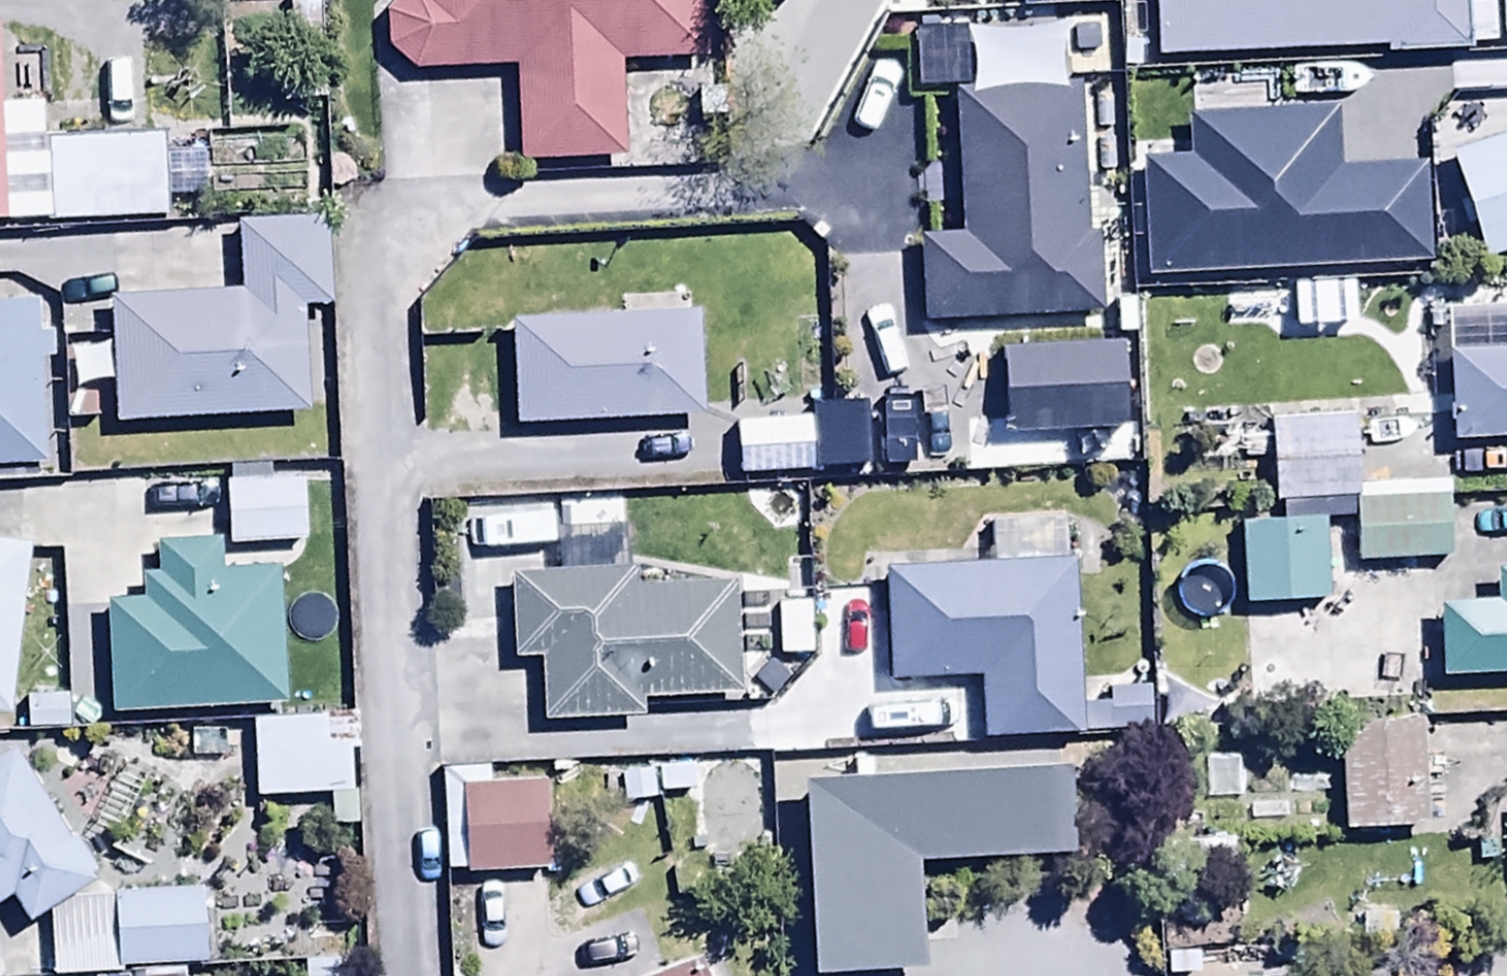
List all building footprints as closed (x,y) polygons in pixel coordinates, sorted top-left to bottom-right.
[(513,71),(519,167),(623,161),(618,70),(706,65),(702,0),(402,0),(387,19),(387,54),(412,77),(513,71)] [(1159,61),(1462,52),(1460,0),(1157,0),(1159,61)] [(913,242),(917,328),(1100,320),(1089,89),(1062,90),(1060,33),(973,37),(976,93),(954,94),(961,239),(913,242)] [(167,218),(163,136),(43,143),(41,108),(3,110),(0,59),(0,226),(167,218)] [(1404,63),(1316,68),(1320,143),(1396,139),(1395,128),(1453,124),(1450,75),(1405,78),(1404,63)] [(1484,265),(1506,258),(1506,137),(1452,154),(1484,265)] [(238,231),(241,298),(108,305),(115,432),(307,422),(301,316),(329,314),(324,226),(238,231)] [(0,311),(0,474),(44,474),(43,364),(55,364),(55,339),(40,339),(40,311),(0,311)] [(1449,447),(1506,445),(1506,315),(1428,316),(1429,363),(1447,362),(1449,447)] [(509,327),(515,428),(702,421),(698,320),(509,327)] [(1129,353),(998,353),(998,439),(1129,439),(1129,353)] [(1402,384),(1321,386),(1322,421),(1403,418),(1402,384)] [(735,427),(739,478),(815,476),(813,424),(735,427)] [(1273,428),(1274,468),(1274,509),(1284,509),(1285,525),(1352,525),(1352,427),(1273,428)] [(1274,468),(1273,428),(1204,428),(1204,469),(1274,468)] [(226,484),(228,551),(303,549),(302,482),(226,484)] [(1449,502),(1354,505),(1356,566),(1452,563),(1449,502)] [(992,566),(881,573),(888,691),(981,686),(984,747),(1085,741),(1075,567),(1066,568),(1064,522),(989,526),(992,566)] [(1324,528),(1242,530),(1244,610),(1326,608),(1324,528)] [(642,702),(738,697),(736,591),(636,593),(636,576),(626,576),(625,535),(559,537),(559,578),(512,579),(514,666),(540,666),(541,728),(642,726),(642,702)] [(0,547),(0,720),(9,721),(29,551),(0,547)] [(109,607),(113,721),(283,715),(279,580),(218,582),(217,548),(159,549),(160,578),(141,578),(142,605),(109,607)] [(1443,684),(1506,682),(1506,578),(1494,579),(1495,608),(1440,610),(1443,684)] [(777,607),(776,662),(814,663),(815,608),(777,607)] [(251,724),(253,801),(352,799),(351,752),(330,752),(329,722),(251,724)] [(1416,726),(1337,730),(1343,837),(1422,832),(1416,726)] [(12,902),(28,931),(50,918),(50,975),(125,975),(125,970),(203,969),(202,899),(82,901),(93,894),(18,759),(0,770),(0,909),(12,902)] [(1071,772),(799,781),(806,973),(928,969),(924,855),(1074,850),(1071,772)] [(547,876),(546,789),(490,790),(490,778),(439,779),(440,877),(547,876)] [(358,927),(305,927),(305,961),(358,961),(358,927)]
